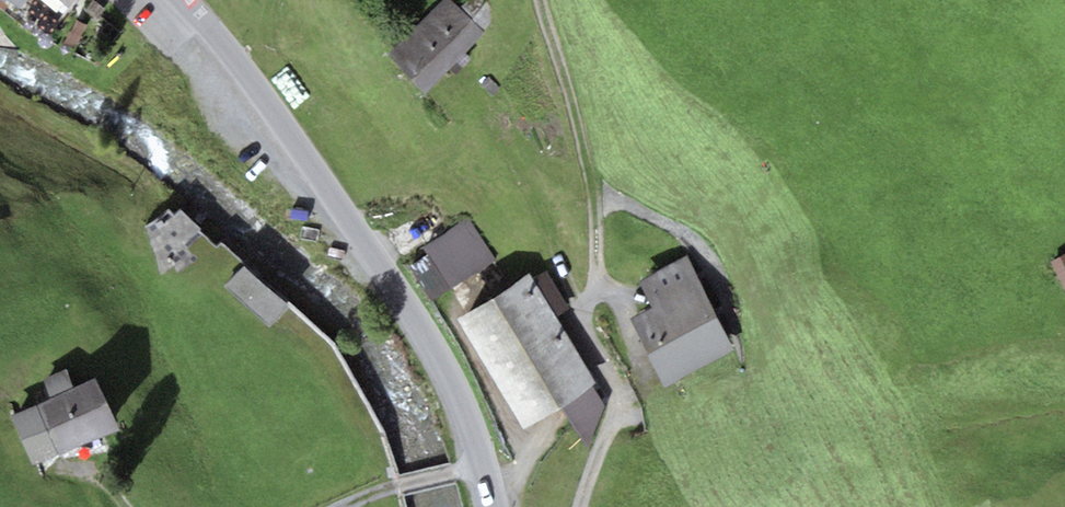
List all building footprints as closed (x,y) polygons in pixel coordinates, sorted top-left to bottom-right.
[(18,12),(27,0),(3,0),(18,12)] [(66,12),(76,0),(51,0),(66,12)] [(484,33),(450,0),(442,0),(386,57),(424,94),(484,33)] [(178,203),(144,237),(183,275),(210,247),(221,259),(228,253),(178,203)] [(454,288),(496,260),(469,219),(427,247),(454,288)] [(1056,261),(1064,280),(1064,256),(1056,261)] [(666,388),(733,354),(685,259),(640,282),(655,311),(632,323),(666,388)] [(290,308),(243,269),(227,288),(274,327),(290,308)] [(547,271),(533,280),(554,314),(569,305),(547,271)] [(533,280),(530,275),(458,320),(526,428),(561,406),(593,386),(597,384),(554,314),(533,280)] [(12,417),(33,465),(118,428),(97,380),(70,391),(62,373),(42,382),(50,400),(12,417)] [(593,386),(561,406),(590,448),(604,405),(593,386)]
